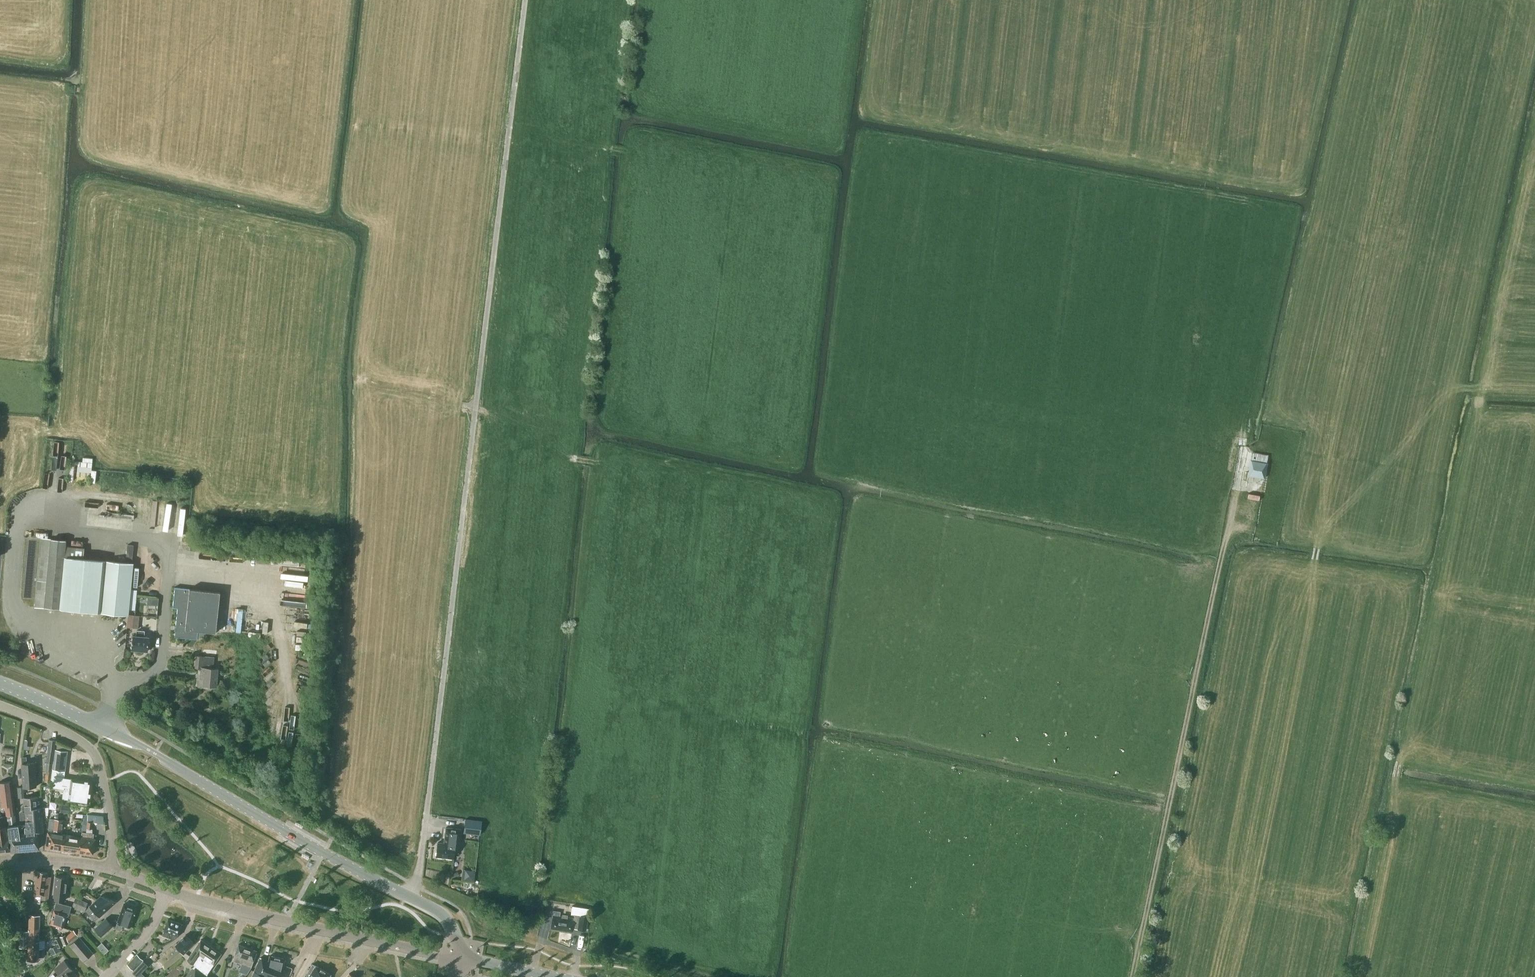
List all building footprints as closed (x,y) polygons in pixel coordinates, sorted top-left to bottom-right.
[(93,466),(94,454),(81,453),(78,479),(89,480),(90,470),(92,471),(92,475),(97,475),(97,466),(93,466)] [(1266,474),(1269,455),(1253,453),(1250,475),(1264,477),(1265,474),(1266,474)] [(133,563),(84,558),(85,548),(66,546),(66,540),(42,538),(35,607),(34,607),(45,608),(45,607),(128,615),(128,614),(133,563)] [(220,592),(190,588),(175,587),(173,607),(178,608),(175,637),(197,639),(197,637),(204,638),(205,631),(216,632),(220,592)] [(158,610),(160,594),(150,593),(148,609),(158,610)] [(138,628),(139,622),(139,615),(128,614),(128,615),(127,627),(138,628)] [(148,651),(149,636),(144,636),(145,630),(137,630),(137,635),(133,635),(131,649),(148,651)] [(213,668),(214,656),(217,656),(217,650),(203,649),(203,656),(196,656),(195,668),(201,668),(201,672),(200,674),(201,674),(200,679),(203,679),(203,685),(216,687),(218,668),(213,668)] [(225,733),(229,742),(237,738),(233,729),(225,733)] [(53,763),(56,740),(49,739),(46,763),(53,763)] [(71,779),(64,778),(68,751),(66,750),(61,750),(56,749),(55,749),(51,777),(50,782),(53,782),(53,787),(64,789),(62,798),(69,799),(68,801),(89,804),(92,782),(71,779)] [(21,757),(24,787),(37,786),(35,763),(27,763),(26,757),(21,757)] [(12,788),(11,781),(0,782),(0,796),(1,807),(5,806),(7,816),(15,815),(12,788)] [(41,807),(38,808),(37,796),(24,797),(26,820),(34,820),(34,828),(37,828),(38,832),(43,832),(41,807)] [(16,823),(16,815),(7,816),(8,824),(16,823)] [(7,816),(0,816),(0,852),(12,851),(8,826),(6,816),(7,816)] [(62,834),(64,820),(50,818),(48,828),(53,829),(52,833),(48,832),(46,848),(59,849),(62,834)] [(479,836),(481,836),(482,821),(481,821),(480,820),(476,820),(466,819),(464,834),(479,836)] [(39,849),(38,832),(37,828),(34,828),(34,820),(26,820),(26,824),(19,825),(8,826),(12,851),(39,849)] [(82,837),(82,832),(83,824),(76,823),(74,836),(62,834),(59,849),(80,852),(82,837)] [(458,852),(461,829),(446,827),(444,842),(438,842),(436,856),(454,858),(454,852),(458,852)] [(93,854),(95,839),(93,838),(94,833),(82,832),(82,837),(80,852),(93,854)] [(466,877),(476,877),(476,867),(466,866),(466,877)] [(41,899),(48,900),(51,877),(47,877),(47,872),(37,871),(34,895),(41,895),(41,899)] [(65,900),(67,878),(56,876),(53,899),(65,900)] [(100,916),(117,901),(101,896),(85,910),(95,921),(99,916),(100,916)] [(88,902),(75,897),(72,906),(85,911),(88,902)] [(63,928),(66,914),(69,915),(71,906),(56,902),(51,924),(63,928)] [(130,927),(137,908),(124,904),(115,928),(121,930),(123,924),(130,927)] [(572,906),(571,915),(574,915),(575,914),(588,916),(589,909),(576,907),(572,906)] [(574,915),(574,918),(560,915),(561,911),(553,910),(552,914),(553,915),(553,919),(552,919),(551,928),(573,931),(573,928),(586,930),(588,916),(575,914),(574,915)] [(29,928),(39,929),(40,915),(29,915),(29,928)] [(101,936),(113,925),(106,918),(94,928),(101,936)] [(179,936),(183,924),(168,919),(162,935),(174,939),(179,936)] [(28,948),(39,948),(39,929),(29,928),(28,948)] [(69,943),(78,935),(74,930),(66,937),(65,935),(60,936),(64,945),(69,943)] [(28,947),(28,931),(20,931),(19,947),(28,947)] [(184,954),(194,943),(186,935),(177,944),(176,943),(161,955),(162,957),(158,960),(165,969),(184,954)] [(79,936),(70,944),(73,948),(84,961),(93,953),(82,940),(79,936)] [(64,945),(60,937),(53,940),(56,945),(57,948),(64,945)] [(207,975),(207,974),(221,953),(201,939),(187,959),(195,964),(185,976),(209,976),(207,975)] [(251,967),(257,951),(238,944),(233,961),(251,967)] [(57,948),(56,945),(49,948),(52,955),(59,952),(57,948)] [(43,948),(39,948),(28,948),(19,947),(19,961),(25,962),(26,960),(28,960),(31,961),(32,961),(36,962),(36,961),(38,961),(38,957),(42,957),(43,948)] [(143,960),(137,954),(127,964),(133,971),(143,960)] [(292,968),(284,965),(285,959),(270,955),(269,961),(260,957),(254,971),(267,976),(270,976),(288,976),(292,968)] [(68,974),(73,970),(64,960),(54,969),(59,975),(57,976),(70,976),(68,974)] [(331,974),(315,965),(313,964),(306,974),(305,976),(329,976),(331,974)]
